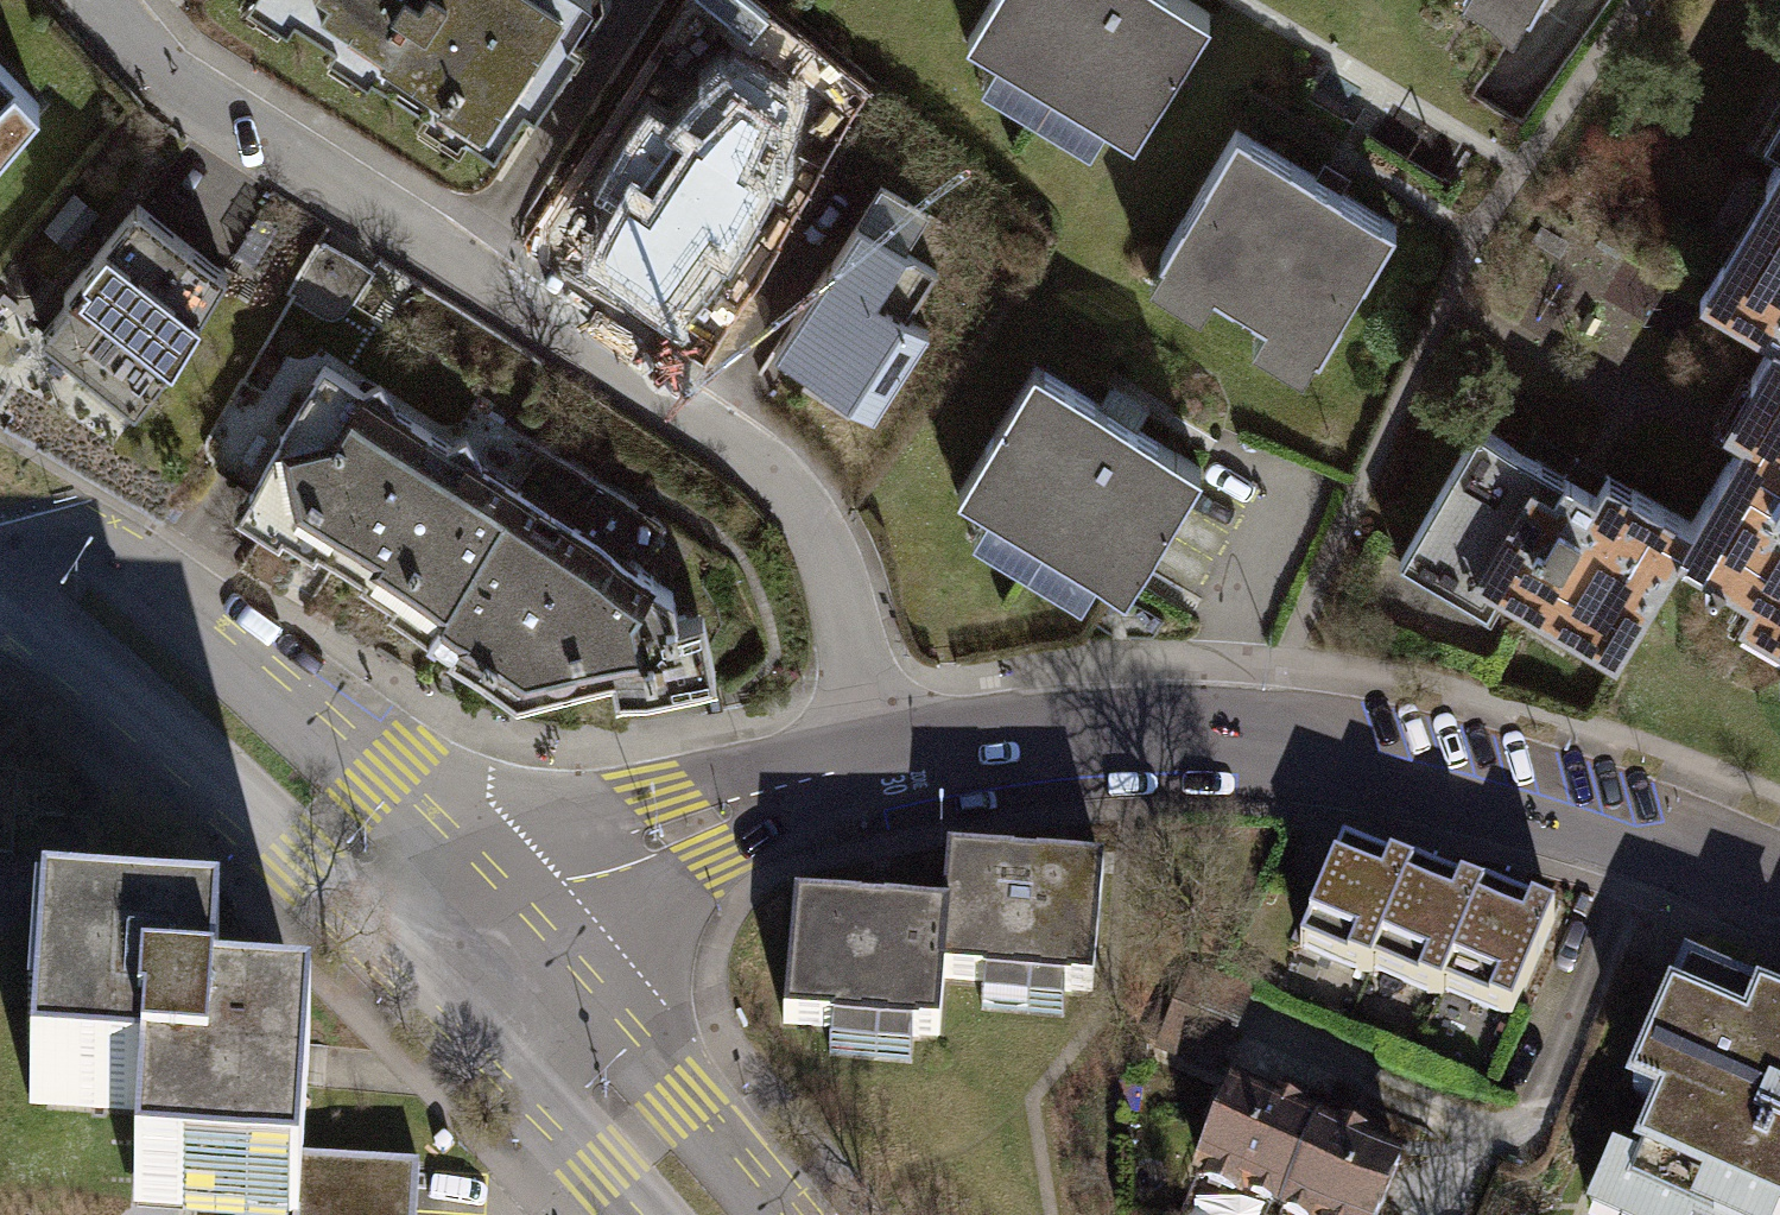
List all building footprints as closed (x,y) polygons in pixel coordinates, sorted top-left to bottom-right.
[(363,64),(360,69),(483,148),(513,101),(524,108),(544,76),(533,69),(578,0),(262,0),(363,64)] [(1181,0),(979,0),(956,37),(985,55),(970,80),(1079,146),(1095,120),(1123,137),(1199,11),(1181,0)] [(1502,19),(1514,0),(1470,0),(1502,19)] [(29,103),(0,73),(0,136),(29,103)] [(1385,222),(1226,127),(1149,254),(1153,257),(1139,279),(1189,309),(1203,287),(1255,318),(1241,341),(1291,371),(1305,348),(1308,350),(1385,222)] [(1779,344),(1779,138),(1755,181),(1774,192),(1731,264),(1713,253),(1689,293),(1761,335),(1762,333),(1779,344)] [(595,240),(677,292),(729,211),(631,148),(588,216),(604,226),(595,240)] [(30,332),(123,406),(161,359),(216,269),(143,211),(127,198),(53,291),(59,295),(30,332)] [(896,318),(897,316),(928,268),(877,235),(845,285),(896,318)] [(896,318),(845,285),(815,266),(775,328),(793,339),(779,359),(863,413),(917,328),(897,316),(896,318)] [(1762,333),(1761,335),(1739,372),(1759,384),(1730,434),(1680,520),(1682,522),(1666,549),(1668,550),(1700,568),(1694,579),(1704,585),(1711,574),(1779,614),(1779,344),(1762,333)] [(418,626),(506,484),(317,358),(226,505),(267,530),(274,521),(343,570),(344,580),(418,626)] [(1190,463),(1024,364),(948,490),(977,507),(961,533),(1071,598),(1086,573),(1114,590),(1190,463)] [(1666,549),(1682,522),(1680,520),(1622,487),(1596,472),(1585,490),(1572,481),(1555,472),(1545,488),(1524,475),(1531,461),(1468,424),(1389,559),(1430,583),(1442,562),(1521,608),(1532,589),(1577,615),(1566,634),(1605,657),(1668,550),(1666,549)] [(665,586),(506,484),(418,626),(506,690),(606,666),(609,685),(706,666),(695,606),(665,610),(665,586)] [(1770,672),(1779,677),(1779,655),(1770,672)] [(13,847),(19,774),(0,773),(0,847),(13,847)] [(1367,974),(1371,966),(1409,873),(1339,845),(1297,946),(1367,974)] [(941,916),(946,917),(940,979),(943,979),(1092,993),(1103,871),(947,857),(941,916)] [(1439,994),(1441,987),(1479,895),(1411,867),(1409,873),(1371,966),(1439,994)] [(1553,917),(1482,888),(1479,895),(1441,987),(1513,1016),(1553,917)] [(941,916),(794,903),(782,1024),(938,1039),(943,979),(940,979),(946,917),(941,916)] [(301,1157),(309,1041),(213,1035),(218,953),(59,943),(52,1057),(32,1056),(29,1104),(140,1112),(133,1207),(182,1210),(184,1192),(289,1199),(288,1214),(297,1214),(301,1157)] [(1681,964),(1629,1090),(1660,1103),(1637,1158),(1774,1214),(1779,1214),(1779,1006),(1681,964)] [(1311,1130),(1223,1093),(1187,1181),(1269,1214),(1275,1214),(1311,1130)] [(1275,1214),(1379,1214),(1399,1167),(1311,1130),(1275,1214)] [(297,1214),(416,1214),(419,1165),(301,1157),(297,1214)]
